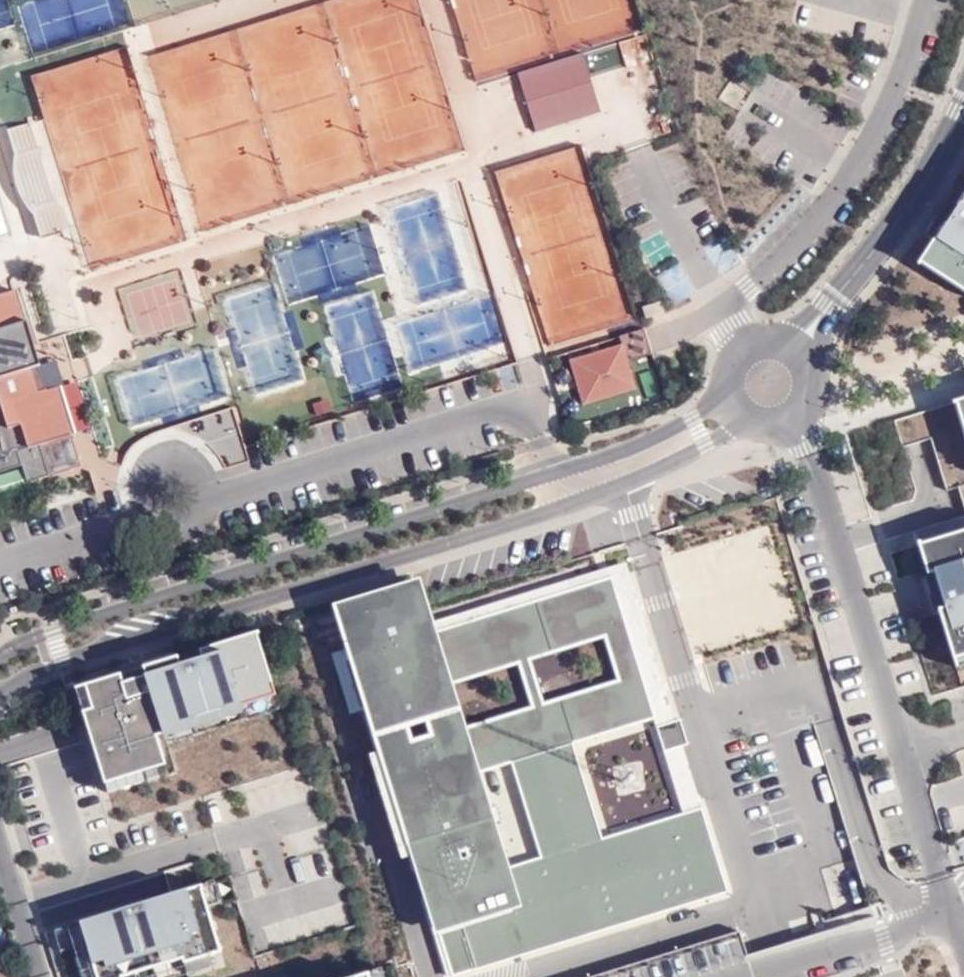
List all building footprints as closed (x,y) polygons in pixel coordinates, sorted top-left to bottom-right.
[(535,131),(575,119),(573,115),(579,113),(580,118),(601,111),(583,53),(517,73),(535,131)] [(8,130),(16,155),(34,214),(41,238),(63,231),(30,123),(8,130)] [(34,214),(16,155),(14,169),(17,184),(19,192),(24,201),(34,214)] [(956,203),(963,208),(963,190),(956,203)] [(956,203),(949,198),(941,211),(943,212),(928,234),(933,237),(920,258),(963,287),(963,208),(956,203)] [(0,206),(0,236),(8,233),(0,206)] [(20,459),(22,465),(27,482),(49,476),(49,474),(79,465),(69,435),(73,434),(58,387),(37,393),(16,325),(24,322),(14,290),(0,295),(0,466),(20,459)] [(660,301),(642,307),(645,317),(663,311),(660,301)] [(644,328),(619,336),(622,345),(627,361),(652,353),(644,328)] [(622,345),(570,360),(583,404),(635,389),(627,361),(622,345)] [(963,434),(963,399),(954,402),(963,434)] [(0,466),(0,472),(22,465),(20,459),(0,466)] [(917,544),(926,571),(924,572),(931,595),(929,596),(933,612),(938,611),(952,658),(963,655),(963,529),(917,544)] [(626,562),(331,654),(350,714),(358,711),(342,659),(565,590),(572,613),(608,602),(605,591),(615,588),(654,719),(656,726),(674,720),(626,562)] [(654,719),(615,588),(605,591),(608,602),(572,613),(565,590),(342,659),(358,711),(368,708),(379,705),(381,712),(371,716),(419,872),(493,849),(470,776),(511,763),(540,857),(499,870),(426,893),(435,925),(451,920),(454,928),(438,933),(452,976),(728,892),(701,807),(683,813),(602,838),(576,752),(560,757),(558,749),(573,744),(654,719)] [(76,688),(108,793),(176,772),(167,743),(279,709),(256,633),(173,658),(172,655),(157,660),(157,662),(143,667),(144,667),(76,688)] [(955,667),(963,664),(963,655),(952,658),(955,667)] [(379,705),(368,708),(371,716),(381,712),(379,705)] [(674,720),(656,726),(664,751),(682,746),(688,744),(680,719),(674,720)] [(573,744),(558,749),(560,757),(576,752),(573,744)] [(682,746),(664,751),(683,813),(701,807),(682,746)] [(493,849),(419,872),(426,893),(499,870),(493,849)] [(201,888),(207,907),(220,903),(213,881),(201,885),(202,887),(201,888)] [(81,976),(123,976),(134,974),(170,962),(182,959),(184,963),(210,955),(221,952),(207,907),(201,888),(202,887),(201,885),(94,918),(100,940),(72,948),(72,950),(81,976)] [(61,953),(72,950),(72,948),(100,940),(94,918),(54,930),(61,953)] [(435,925),(438,933),(454,928),(451,920),(435,925)] [(210,955),(184,963),(187,974),(213,966),(210,955)] [(134,974),(135,976),(175,976),(170,962),(134,974)] [(369,976),(383,976),(380,968),(368,972),(369,975),(368,975),(369,976)]
